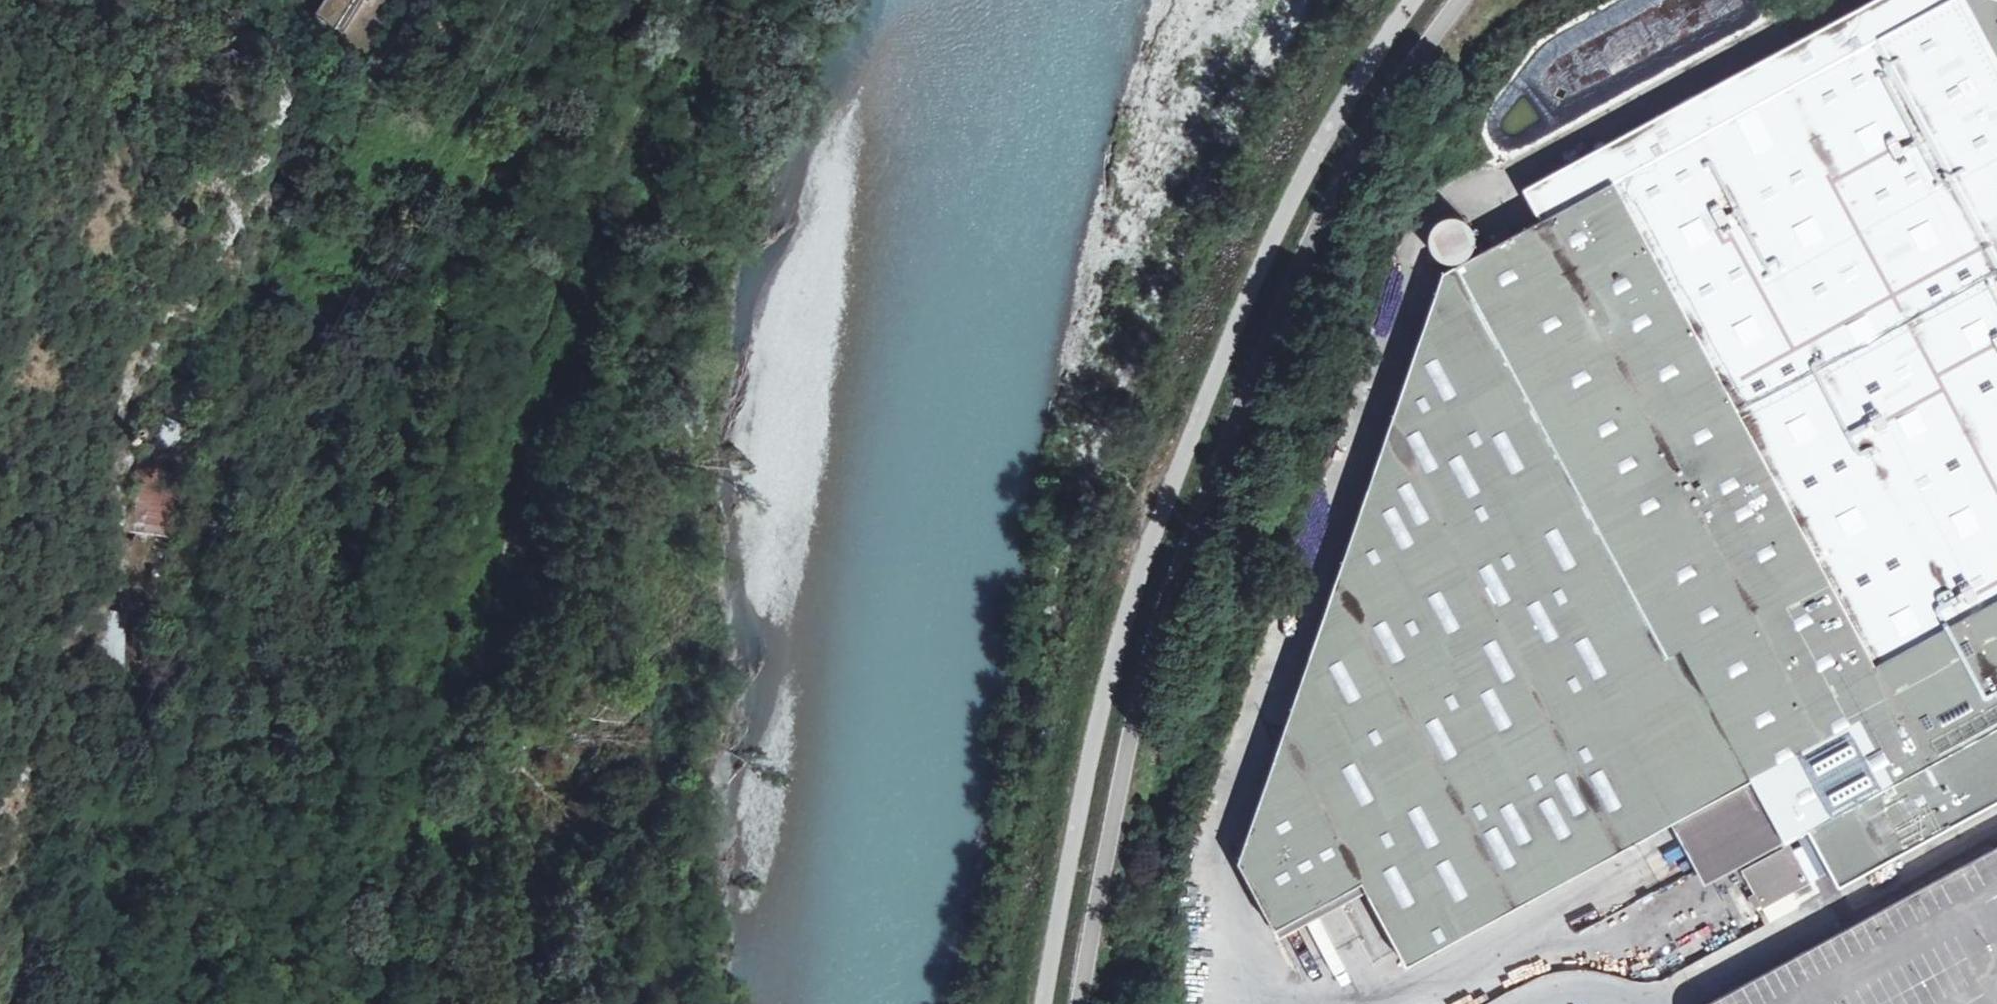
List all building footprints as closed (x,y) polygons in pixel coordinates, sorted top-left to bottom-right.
[(361,0),(327,0),(316,15),(341,35),(361,0)] [(1525,190),(1541,220),(1447,271),(1247,864),(1285,931),(1371,883),(1416,966),(1690,817),(1725,875),(1809,830),(1841,888),(1996,803),(1996,0),(1874,0),(1525,190)] [(101,674),(127,672),(123,610),(98,612),(101,674)] [(1791,844),(1743,869),(1763,906),(1822,875),(1805,843),(1793,849),(1791,844)] [(1714,1003),(1996,1003),(1996,849),(1995,850),(1714,1003)]
